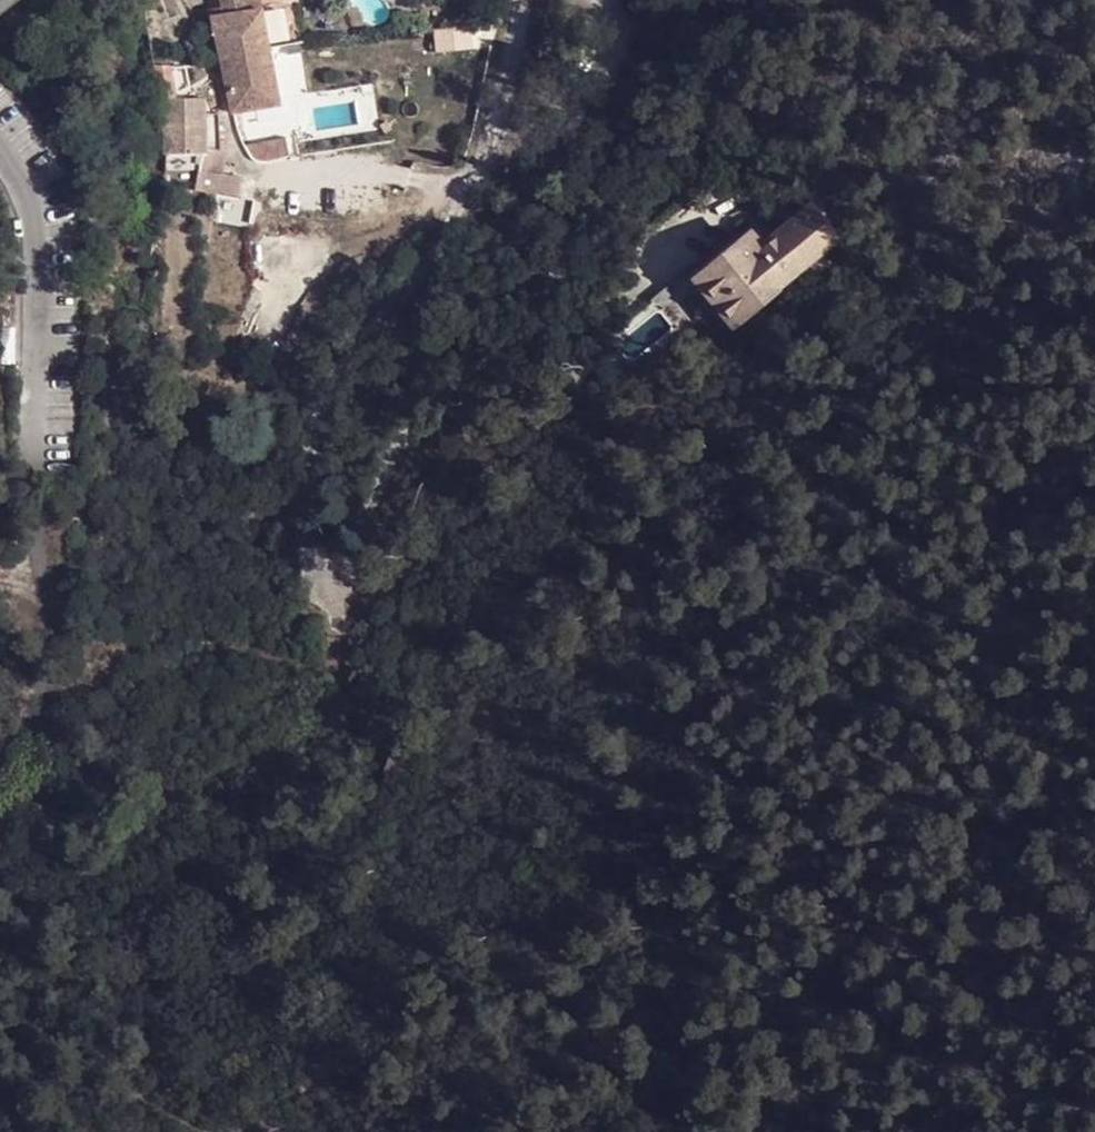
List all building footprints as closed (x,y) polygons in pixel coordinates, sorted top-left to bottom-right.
[(232,113),(277,105),(259,0),(220,0),(221,5),(223,13),(213,14),(232,113)] [(223,13),(221,5),(212,7),(213,14),(223,13)] [(160,104),(180,104),(174,67),(153,67),(160,104)] [(180,104),(160,104),(166,132),(165,153),(165,168),(176,168),(176,154),(184,154),(185,104),(180,104)] [(206,115),(206,148),(211,148),(199,191),(217,195),(235,199),(239,197),(243,181),(225,178),(227,152),(222,151),(222,113),(206,115)] [(763,301),(773,314),(810,285),(805,276),(804,268),(838,242),(820,218),(823,214),(817,208),(813,210),(812,208),(779,234),(760,250),(752,238),(696,280),(732,325),(763,301)] [(457,291),(454,280),(441,282),(444,295),(457,291)]
